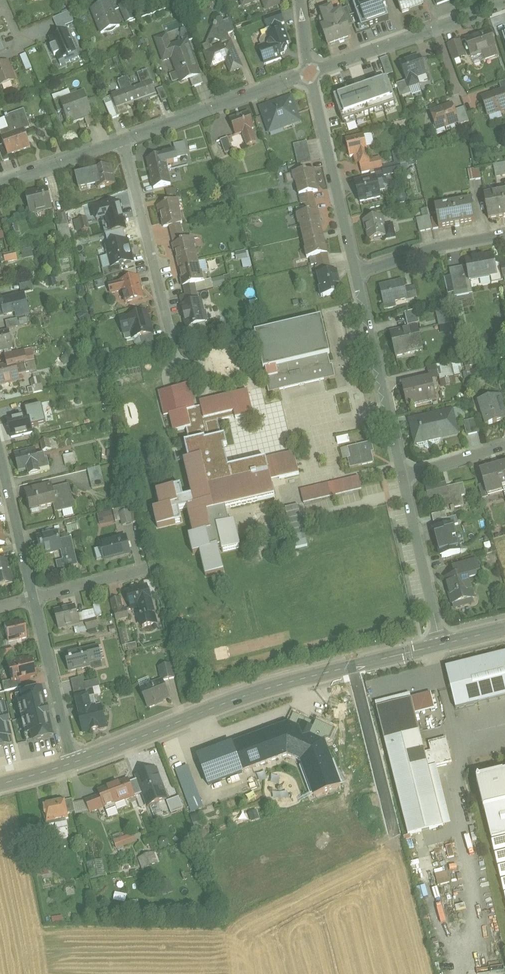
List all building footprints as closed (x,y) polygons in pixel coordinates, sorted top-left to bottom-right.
[(243,7),(263,0),(266,10),(282,5),(281,0),(241,0),(243,7)] [(361,29),(388,19),(381,0),(351,0),(361,29)] [(402,14),(411,11),(410,9),(423,4),(424,6),(422,0),(397,0),(402,14)] [(111,3),(92,10),(101,34),(120,27),(111,3)] [(127,3),(120,7),(127,23),(134,20),(127,3)] [(341,12),(333,15),(331,8),(321,12),(323,18),(326,26),(321,28),(322,39),(325,38),(328,46),(351,38),(345,21),(342,11),(340,11),(341,12)] [(347,9),(342,11),(345,21),(350,19),(351,20),(347,9)] [(280,12),(263,18),(268,30),(271,29),(273,34),(284,30),(282,25),(285,24),(280,12)] [(217,19),(214,27),(216,27),(211,39),(221,43),(223,46),(205,53),(211,69),(228,62),(232,73),(242,69),(228,35),(222,22),(224,22),(222,17),(217,19)] [(181,19),(164,25),(166,33),(184,27),(181,19)] [(235,32),(229,19),(224,22),(222,22),(228,35),(235,32)] [(273,34),(262,37),(260,42),(262,47),(259,48),(265,64),(281,59),(280,56),(281,51),(283,48),(286,44),(288,43),(284,30),(273,34)] [(67,31),(58,35),(59,37),(50,41),(53,47),(51,48),(55,57),(57,56),(59,63),(62,61),(62,62),(69,59),(69,57),(77,53),(67,31)] [(489,32),(465,40),(471,58),(483,54),(485,60),(495,56),(493,50),(495,49),(489,32)] [(187,42),(170,48),(166,37),(157,40),(164,60),(173,57),(179,72),(180,72),(183,80),(190,78),(194,88),(203,85),(187,42)] [(460,42),(449,46),(454,60),(465,56),(460,42)] [(22,56),(27,72),(33,69),(27,54),(22,56)] [(393,74),(388,58),(381,60),(386,76),(393,74)] [(419,58),(409,62),(408,60),(400,63),(407,81),(409,88),(410,88),(419,85),(416,78),(425,75),(419,58)] [(0,66),(0,88),(15,82),(8,63),(0,66)] [(148,71),(138,74),(142,86),(132,90),(137,104),(139,110),(149,106),(147,101),(157,97),(148,71)] [(128,78),(118,81),(123,93),(113,97),(120,116),(130,113),(128,108),(137,104),(132,90),(128,78)] [(384,81),(338,97),(345,116),(391,100),(384,81)] [(407,81),(396,84),(400,98),(412,94),(410,88),(409,88),(407,81)] [(163,87),(157,90),(162,102),(168,99),(163,87)] [(84,91),(54,102),(58,114),(64,112),(69,125),(85,119),(88,127),(96,125),(84,91)] [(482,98),(488,116),(489,116),(488,114),(499,110),(499,112),(504,110),(504,99),(504,96),(502,91),(501,91),(482,98)] [(291,98),(262,109),(271,133),(300,122),(291,98)] [(114,105),(107,108),(112,119),(118,117),(114,105)] [(452,105),(431,112),(436,125),(433,126),(437,135),(446,132),(444,127),(457,122),(458,122),(454,111),(452,105)] [(464,108),(454,111),(458,122),(457,122),(458,126),(469,122),(464,108)] [(24,110),(5,117),(11,134),(1,137),(4,145),(8,156),(9,156),(30,149),(24,130),(26,129),(25,125),(29,123),(24,110)] [(249,113),(241,116),(240,115),(237,116),(237,117),(230,119),(235,135),(242,133),(251,130),(254,129),(249,113)] [(251,130),(242,133),(247,146),(256,143),(251,130)] [(364,136),(346,140),(350,158),(358,156),(360,166),(370,163),(369,162),(368,154),(364,136)] [(228,138),(221,141),(226,154),(233,151),(228,138)] [(185,142),(174,144),(177,158),(188,156),(185,142)] [(307,142),(294,145),(298,166),(300,166),(312,163),(307,142)] [(0,147),(0,153),(3,162),(10,160),(9,156),(8,156),(4,145),(0,147)] [(408,163),(405,150),(392,153),(395,166),(408,163)] [(175,152),(147,159),(151,175),(168,171),(166,164),(177,162),(175,152)] [(380,159),(369,162),(370,163),(372,172),(382,169),(380,159)] [(493,166),(496,178),(504,176),(504,163),(493,166)] [(400,165),(383,169),(384,176),(401,172),(400,165)] [(111,166),(94,170),(94,171),(76,175),(79,190),(97,185),(98,189),(115,185),(111,166)] [(298,166),(288,168),(290,176),(295,175),(295,174),(301,173),(300,166),(298,166)] [(180,168),(169,170),(172,183),(183,180),(180,168)] [(301,173),(295,174),(295,175),(296,175),(298,182),(297,182),(300,196),(299,196),(312,194),(318,192),(317,192),(314,178),(315,178),(315,177),(313,171),(314,171),(314,170),(306,172),(301,173)] [(168,171),(151,175),(154,189),(171,185),(168,171)] [(376,178),(362,181),(363,184),(356,186),(360,203),(380,199),(376,178)] [(48,189),(26,194),(31,213),(52,208),(48,189)] [(484,196),(489,219),(504,216),(504,192),(484,196)] [(180,194),(169,196),(170,203),(177,202),(178,203),(182,202),(180,194)] [(312,194),(302,196),(304,204),(314,201),(312,194)] [(471,200),(435,207),(437,217),(439,228),(475,222),(471,200)] [(170,203),(158,206),(159,214),(161,213),(165,228),(170,227),(180,224),(183,224),(180,210),(178,210),(176,203),(178,203),(177,202),(170,203)] [(120,203),(104,207),(105,208),(95,210),(97,220),(107,218),(109,224),(110,224),(112,233),(125,230),(123,221),(124,221),(120,203)] [(315,204),(305,207),(306,214),(310,213),(317,212),(315,204)] [(428,209),(422,210),(423,218),(430,217),(428,209)] [(65,212),(59,214),(61,225),(68,224),(65,212)] [(306,214),(299,216),(300,216),(302,223),(301,223),(304,237),(322,233),(318,219),(319,219),(318,212),(317,212),(310,213),(306,214)] [(382,217),(364,221),(366,231),(367,230),(370,241),(369,241),(386,237),(384,226),(382,217)] [(423,218),(417,220),(419,232),(433,229),(430,217),(423,218)] [(437,217),(431,218),(433,229),(439,228),(437,217)] [(87,218),(71,222),(72,226),(75,225),(77,232),(89,229),(87,218)] [(58,227),(61,242),(72,239),(68,224),(58,227)] [(180,224),(170,227),(172,234),(182,231),(180,224)] [(387,240),(396,238),(393,224),(384,226),(386,237),(387,240)] [(322,233),(304,237),(307,251),(308,251),(310,258),(309,258),(309,259),(317,257),(320,256),(320,255),(326,254),(327,254),(326,247),(325,247),(322,233)] [(183,235),(173,237),(174,245),(184,242),(183,235)] [(99,238),(88,241),(90,252),(102,249),(99,238)] [(174,245),(173,245),(175,253),(176,252),(179,266),(197,262),(194,248),(193,249),(191,242),(193,241),(193,240),(184,242),(174,245)] [(135,263),(129,241),(105,247),(111,270),(135,263)] [(246,252),(236,254),(238,261),(248,258),(246,252)] [(16,253),(4,255),(6,263),(18,260),(16,253)] [(326,254),(320,255),(320,256),(317,257),(318,264),(328,262),(326,254)] [(493,256),(479,258),(479,257),(478,258),(478,259),(468,260),(468,259),(467,260),(468,266),(467,266),(470,282),(502,277),(501,273),(502,270),(501,268),(500,267),(498,265),(494,265),(493,256)] [(250,259),(242,261),(244,269),(252,268),(250,259)] [(197,262),(179,266),(183,281),(182,281),(183,288),(184,288),(194,286),(202,284),(202,283),(200,283),(199,278),(201,277),(197,262)] [(329,265),(319,267),(321,275),(331,272),(329,265)] [(465,266),(450,269),(452,277),(454,293),(455,297),(470,294),(465,266)] [(136,269),(124,272),(126,278),(128,278),(129,280),(138,278),(136,269)] [(321,275),(318,275),(318,276),(321,289),(323,289),(324,296),(323,297),(335,295),(335,294),(342,292),(340,285),(339,285),(336,271),(331,272),(321,275)] [(224,278),(225,286),(232,284),(231,277),(224,278)] [(452,277),(444,278),(447,294),(454,293),(452,277)] [(129,280),(121,282),(109,285),(111,294),(123,291),(126,303),(144,299),(138,278),(129,280)] [(224,278),(213,281),(215,288),(225,286),(224,278)] [(403,282),(380,287),(385,310),(395,308),(394,303),(407,300),(405,289),(403,282)] [(194,286),(184,288),(186,295),(196,293),(194,286)] [(415,287),(405,289),(407,300),(417,297),(415,287)] [(2,301),(1,297),(0,297),(0,316),(5,315),(5,316),(17,314),(28,311),(24,296),(2,301)] [(197,296),(187,298),(188,306),(199,304),(197,296)] [(258,301),(250,303),(252,312),(259,310),(258,301)] [(188,306),(182,307),(186,321),(184,322),(186,329),(207,325),(206,324),(205,324),(203,317),(205,317),(201,303),(188,306)] [(448,309),(436,312),(439,326),(451,324),(448,309)] [(28,311),(17,314),(18,319),(29,316),(28,311)] [(416,311),(404,313),(408,327),(420,324),(416,311)] [(86,312),(78,316),(81,323),(90,318),(86,312)] [(146,313),(129,317),(129,316),(119,318),(120,321),(121,321),(124,334),(132,332),(134,339),(141,337),(152,334),(151,334),(149,327),(150,327),(149,321),(148,321),(146,313)] [(321,317),(255,333),(256,335),(264,369),(266,369),(328,355),(330,354),(322,320),(321,317)] [(18,319),(6,322),(8,330),(20,327),(18,319)] [(409,331),(391,335),(396,358),(405,356),(404,352),(421,349),(422,352),(424,352),(418,326),(408,329),(409,331)] [(0,333),(0,352),(13,349),(9,331),(0,333)] [(152,334),(141,337),(143,347),(155,344),(152,334)] [(6,356),(8,366),(0,368),(0,386),(19,381),(18,375),(37,371),(32,349),(6,356)] [(328,355),(266,369),(268,380),(267,381),(269,393),(335,377),(332,365),(330,366),(328,355)] [(451,362),(436,365),(440,381),(454,378),(451,362)] [(41,378),(31,380),(32,388),(28,389),(29,394),(44,391),(41,378)] [(431,379),(403,385),(407,407),(436,400),(431,379)] [(248,391),(200,402),(201,407),(195,408),(190,385),(159,392),(164,415),(169,414),(174,432),(186,429),(190,442),(185,443),(189,460),(184,461),(192,496),(184,498),(181,486),(157,492),(161,508),(154,510),(158,527),(182,522),(179,510),(188,508),(194,535),(190,537),(194,554),(201,552),(206,576),(224,572),(218,548),(222,547),(223,552),(240,548),(234,522),(229,523),(226,509),(275,497),(271,481),(299,475),(294,452),(229,468),(224,447),(228,447),(225,436),(222,437),(218,421),(235,417),(236,419),(254,415),(248,391)] [(478,402),(478,403),(481,402),(485,414),(483,415),(486,425),(485,425),(486,426),(504,420),(504,414),(502,404),(503,403),(501,395),(478,402)] [(42,397),(27,400),(31,416),(40,414),(39,408),(44,407),(42,397)] [(452,411),(411,421),(416,444),(417,444),(417,446),(420,448),(424,447),(426,449),(428,450),(431,450),(433,449),(434,447),(434,444),(439,443),(440,440),(440,438),(457,434),(452,411)] [(28,416),(8,421),(12,438),(33,433),(28,416)] [(476,419),(463,422),(467,436),(480,433),(476,419)] [(48,440),(41,442),(43,452),(51,450),(48,440)] [(372,442),(348,448),(350,458),(348,459),(350,469),(374,463),(372,453),(374,452),(372,442)] [(35,449),(19,452),(20,456),(16,457),(20,473),(28,471),(29,476),(40,473),(40,472),(50,469),(48,461),(46,461),(45,455),(37,457),(35,449)] [(74,454),(63,456),(66,467),(76,465),(74,454)] [(497,467),(503,490),(504,489),(504,464),(497,467)] [(100,467),(88,470),(93,489),(105,487),(100,467)] [(497,467),(480,471),(484,484),(487,494),(488,494),(503,490),(497,467)] [(359,476),(342,480),(345,494),(362,490),(359,476)] [(342,480),(300,490),(304,504),(345,494),(342,480)] [(52,485),(25,491),(29,510),(54,505),(56,513),(74,509),(69,484),(53,488),(52,485)] [(426,488),(429,501),(448,496),(451,511),(455,510),(454,509),(464,507),(462,497),(466,496),(463,484),(447,488),(446,484),(426,488)] [(484,484),(478,486),(482,499),(488,497),(488,494),(487,494),(484,484)] [(113,510),(98,515),(101,526),(116,522),(113,510)] [(130,512),(120,514),(123,526),(132,524),(130,512)] [(446,512),(432,515),(434,523),(444,520),(447,519),(446,512)] [(447,519),(444,520),(446,527),(453,525),(453,526),(458,525),(456,517),(447,519)] [(77,518),(65,521),(66,528),(79,525),(77,518)] [(446,527),(434,530),(438,548),(440,548),(443,558),(460,553),(453,526),(453,525),(446,527)] [(58,533),(37,538),(39,548),(40,548),(41,555),(61,550),(65,567),(65,568),(78,565),(71,538),(60,541),(58,533)] [(125,538),(101,545),(101,544),(99,544),(104,562),(105,561),(105,560),(129,554),(129,555),(131,554),(126,537),(124,537),(125,538)] [(475,557),(462,560),(466,573),(467,573),(468,577),(480,573),(475,557)] [(13,584),(7,561),(0,562),(0,587),(13,584)] [(466,573),(445,578),(452,604),(474,599),(468,577),(467,573),(466,573)] [(147,587),(127,592),(132,609),(140,607),(143,616),(140,617),(143,628),(156,624),(153,614),(154,613),(147,587)] [(123,611),(120,599),(112,601),(117,622),(129,619),(127,610),(123,611)] [(75,607),(55,611),(59,629),(80,624),(75,607)] [(97,619),(85,622),(87,630),(99,627),(97,619)] [(23,621),(4,626),(8,642),(27,638),(23,621)] [(125,629),(119,630),(123,646),(129,645),(125,629)] [(0,649),(0,653),(1,658),(12,655),(10,647),(0,649)] [(78,650),(65,653),(69,671),(70,671),(78,670),(78,669),(90,666),(89,663),(102,659),(99,647),(78,652),(78,650)] [(445,668),(456,709),(504,697),(504,653),(445,668)] [(24,658),(16,660),(16,662),(8,664),(11,680),(12,681),(19,679),(20,681),(21,681),(29,679),(28,677),(35,675),(34,668),(33,669),(32,666),(33,665),(31,659),(24,660),(24,658)] [(172,664),(159,667),(162,681),(163,681),(175,678),(172,664)] [(83,677),(71,680),(74,693),(86,690),(83,677)] [(19,679),(12,681),(11,680),(2,683),(4,692),(21,688),(21,681),(20,681),(19,679)] [(162,681),(141,690),(148,708),(157,705),(156,703),(170,697),(163,681),(162,681)] [(86,690),(74,693),(76,700),(86,698),(95,695),(93,689),(86,690)] [(42,690),(15,696),(26,742),(53,736),(42,690)] [(431,694),(412,699),(412,700),(415,714),(435,709),(431,694)] [(86,698),(76,700),(79,712),(84,732),(92,730),(92,731),(99,729),(98,727),(106,725),(101,707),(89,710),(86,698)] [(0,699),(0,747),(11,745),(1,699),(0,699)] [(415,714),(412,700),(377,708),(408,835),(443,827),(429,768),(425,753),(415,714)] [(289,723),(233,744),(233,742),(197,756),(208,787),(244,774),(244,772),(287,756),(300,762),(313,796),(342,786),(325,739),(289,723)] [(446,738),(429,743),(431,752),(425,753),(429,768),(452,762),(446,738)] [(189,766),(176,770),(191,812),(204,807),(189,766)] [(167,799),(156,769),(137,776),(138,780),(144,793),(148,806),(167,799)] [(477,780),(504,895),(504,773),(477,780)] [(128,780),(108,787),(109,788),(99,792),(100,795),(105,807),(106,810),(116,807),(115,804),(134,797),(129,783),(128,780)] [(138,780),(129,783),(134,797),(144,793),(138,780)] [(100,795),(86,801),(90,813),(105,807),(100,795)] [(179,797),(167,802),(171,814),(183,809),(179,797)] [(73,799),(65,801),(68,814),(75,812),(73,799)] [(58,802),(51,804),(44,805),(45,812),(44,812),(47,826),(55,824),(56,829),(68,827),(67,819),(69,819),(68,814),(65,801),(58,802)] [(256,811),(249,813),(252,821),(259,819),(256,811)] [(43,826),(32,829),(33,835),(45,833),(43,826)] [(133,834),(115,841),(118,849),(136,843),(133,834)] [(139,858),(143,869),(160,862),(155,851),(139,858)] [(89,862),(90,872),(96,871),(97,876),(105,875),(104,861),(89,862)] [(437,871),(439,885),(450,883),(448,869),(437,871)] [(170,879),(159,884),(163,895),(174,891),(170,879)] [(62,917),(53,918),(54,925),(63,923),(62,917)]
